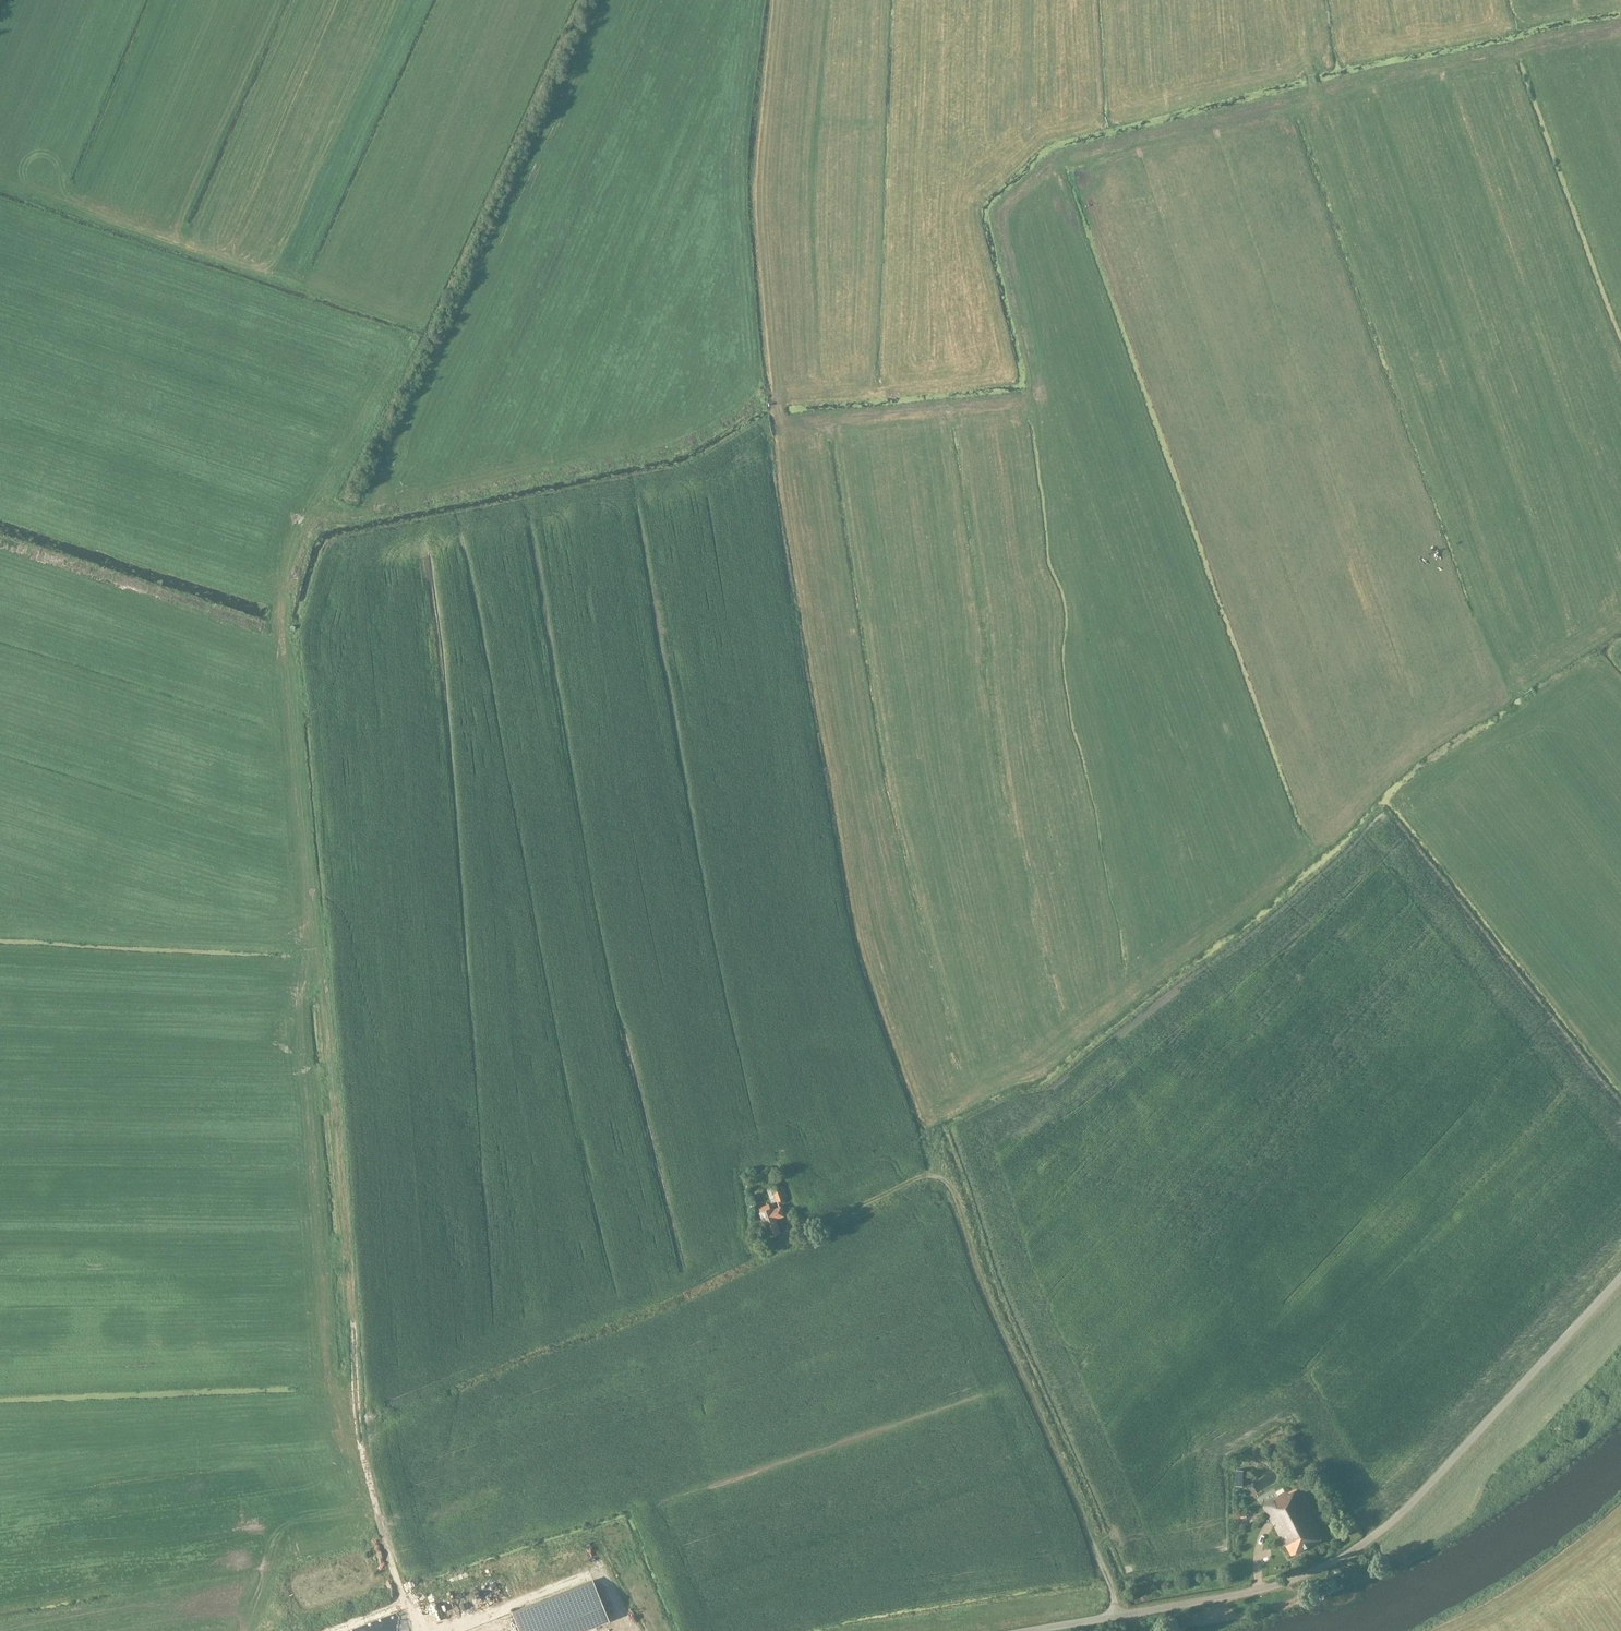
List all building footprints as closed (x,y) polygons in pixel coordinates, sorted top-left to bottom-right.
[(783,1198),(786,1197),(782,1186),(779,1187),(779,1186),(767,1190),(772,1204),(784,1199),(783,1198)] [(774,1207),(769,1209),(768,1204),(758,1208),(760,1212),(759,1213),(768,1237),(778,1233),(774,1221),(785,1217),(781,1206),(774,1208),(774,1207)] [(1263,1507),(1291,1556),(1323,1538),(1296,1490),(1287,1495),(1287,1494),(1263,1507)] [(1253,1540),(1260,1544),(1266,1534),(1258,1530),(1253,1540)] [(1266,1549),(1259,1551),(1261,1557),(1268,1555),(1266,1549)] [(519,1630),(585,1630),(609,1622),(592,1581),(512,1613),(519,1630)]
